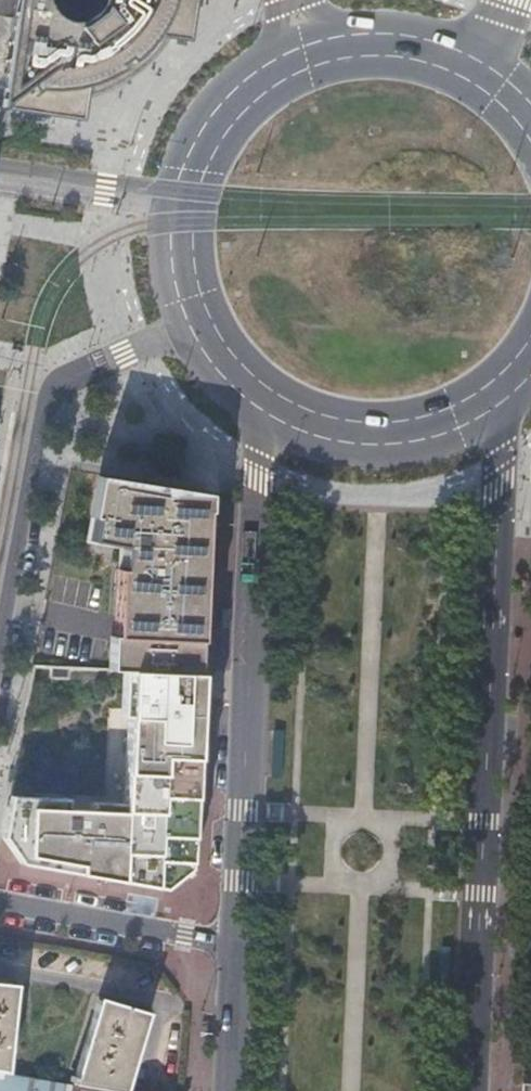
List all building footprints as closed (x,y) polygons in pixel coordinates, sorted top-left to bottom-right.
[(168,37),(190,40),(191,40),(196,0),(12,0),(8,30),(10,36),(12,43),(11,50),(10,56),(8,63),(5,69),(0,74),(0,77),(0,105),(3,104),(7,109),(6,110),(76,121),(79,99),(81,87),(91,83),(114,72),(113,70),(115,69),(117,67),(119,66),(121,65),(123,64),(125,62),(127,61),(128,59),(130,62),(138,55),(156,35),(168,37)] [(161,48),(168,37),(156,35),(138,55),(130,62),(128,59),(127,61),(125,62),(123,64),(121,65),(119,66),(117,67),(115,69),(113,70),(114,72),(91,83),(81,87),(79,99),(103,92),(109,89),(120,84),(129,78),(141,68),(151,58),(161,48)] [(2,836),(20,862),(158,888),(166,889),(179,878),(190,868),(195,752),(198,682),(206,545),(206,499),(101,480),(93,539),(122,544),(117,668),(131,669),(124,811),(7,803),(3,830),(2,836)] [(8,1069),(15,1011),(18,983),(0,981),(0,1068),(8,1069)] [(107,1087),(124,1090),(145,1021),(148,1010),(100,997),(77,1074),(72,1074),(70,1081),(107,1087)] [(107,1087),(70,1081),(8,1069),(0,1068),(0,1090),(106,1090),(107,1087)]
